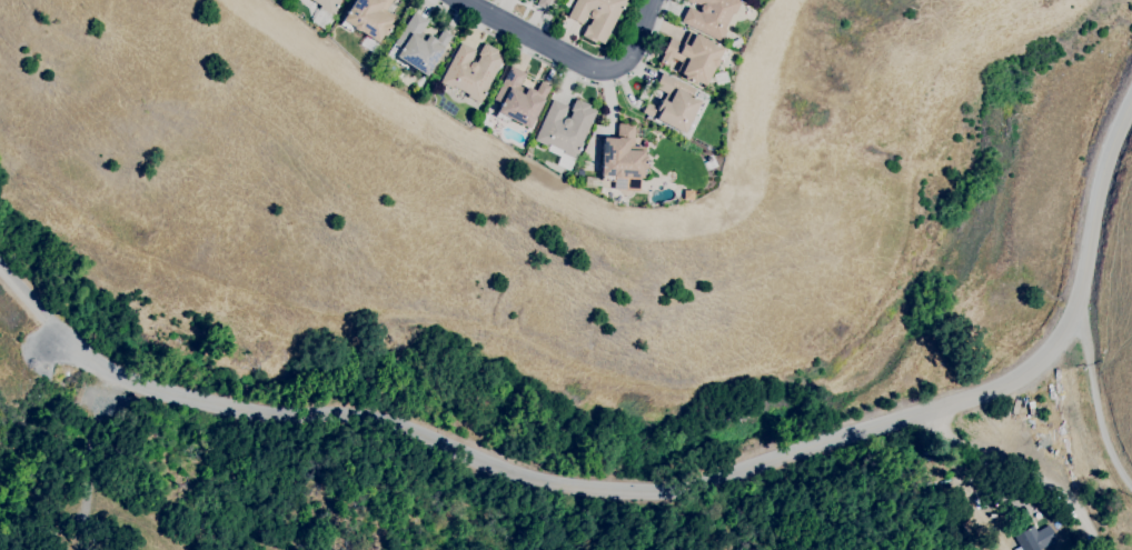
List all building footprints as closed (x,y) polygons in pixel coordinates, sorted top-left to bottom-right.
[(320,6),(312,0),(340,0),(336,7),(338,8),(335,12),(332,12),(330,16),(319,8),(320,6)] [(342,20),(355,0),(392,0),(386,10),(394,16),(389,23),(391,26),(385,36),(383,34),(377,42),(359,31),(358,31),(357,30),(356,30),(355,29),(354,28),(354,27),(352,27),(350,31),(340,24),(342,20)] [(536,4),(538,0),(550,0),(545,10),(536,4)] [(567,16),(575,0),(626,0),(625,2),(626,2),(624,8),(622,8),(603,43),(596,40),(595,42),(582,36),(587,24),(588,24),(592,19),(586,16),(582,23),(567,16)] [(693,4),(684,0),(736,0),(741,1),(735,13),(733,12),(724,29),(726,30),(721,41),(681,21),(688,7),(699,12),(701,11),(699,8),(701,6),(694,2),(693,4)] [(426,76),(408,64),(405,68),(394,61),(396,57),(395,57),(400,48),(394,43),(414,11),(428,20),(420,32),(427,37),(428,34),(436,39),(441,30),(451,36),(444,48),(443,48),(426,76)] [(714,67),(705,86),(696,81),(695,83),(684,78),(685,76),(681,73),(681,72),(677,70),(682,62),(672,57),(667,66),(659,62),(664,53),(663,53),(671,38),(683,44),(688,32),(694,34),(695,33),(723,48),(723,49),(727,51),(722,61),(717,59),(717,61),(717,62),(717,63),(717,64),(716,64),(715,66),(714,67)] [(479,102),(467,97),(468,94),(453,86),(451,88),(439,82),(460,42),(475,50),(469,61),(470,62),(474,61),(476,62),(479,56),(478,54),(484,43),(485,44),(486,43),(497,50),(496,52),(504,56),(484,93),(485,94),(483,99),(481,99),(479,102)] [(528,128),(509,118),(507,122),(495,116),(497,111),(496,111),(500,103),(493,99),(510,66),(525,73),(519,86),(526,89),(527,87),(536,91),(540,81),(549,87),(543,100),(528,128)] [(684,133),(652,117),(651,119),(646,118),(648,114),(642,112),(647,102),(657,108),(662,99),(663,99),(666,93),(654,87),(662,72),(695,89),(692,97),(699,101),(704,103),(697,117),(693,114),(684,133)] [(569,170),(556,164),(559,156),(547,150),(549,144),(546,143),(545,146),(534,140),(552,99),(567,106),(562,118),(563,118),(566,118),(568,119),(572,112),(569,111),(575,99),(577,100),(577,99),(590,104),(589,108),(596,110),(578,149),(579,150),(577,156),(576,154),(569,170)] [(489,127),(480,122),(485,114),(488,116),(486,121),(490,123),(489,127)] [(639,190),(613,189),(613,181),(600,180),(600,174),(603,138),(617,138),(618,123),(635,124),(634,146),(644,147),(643,156),(646,156),(645,169),(643,169),(642,178),(641,178),(639,190)] [(1045,547),(1041,549),(1023,549),(1015,536),(1033,526),(1037,532),(1050,524),(1057,539),(1045,547)]
